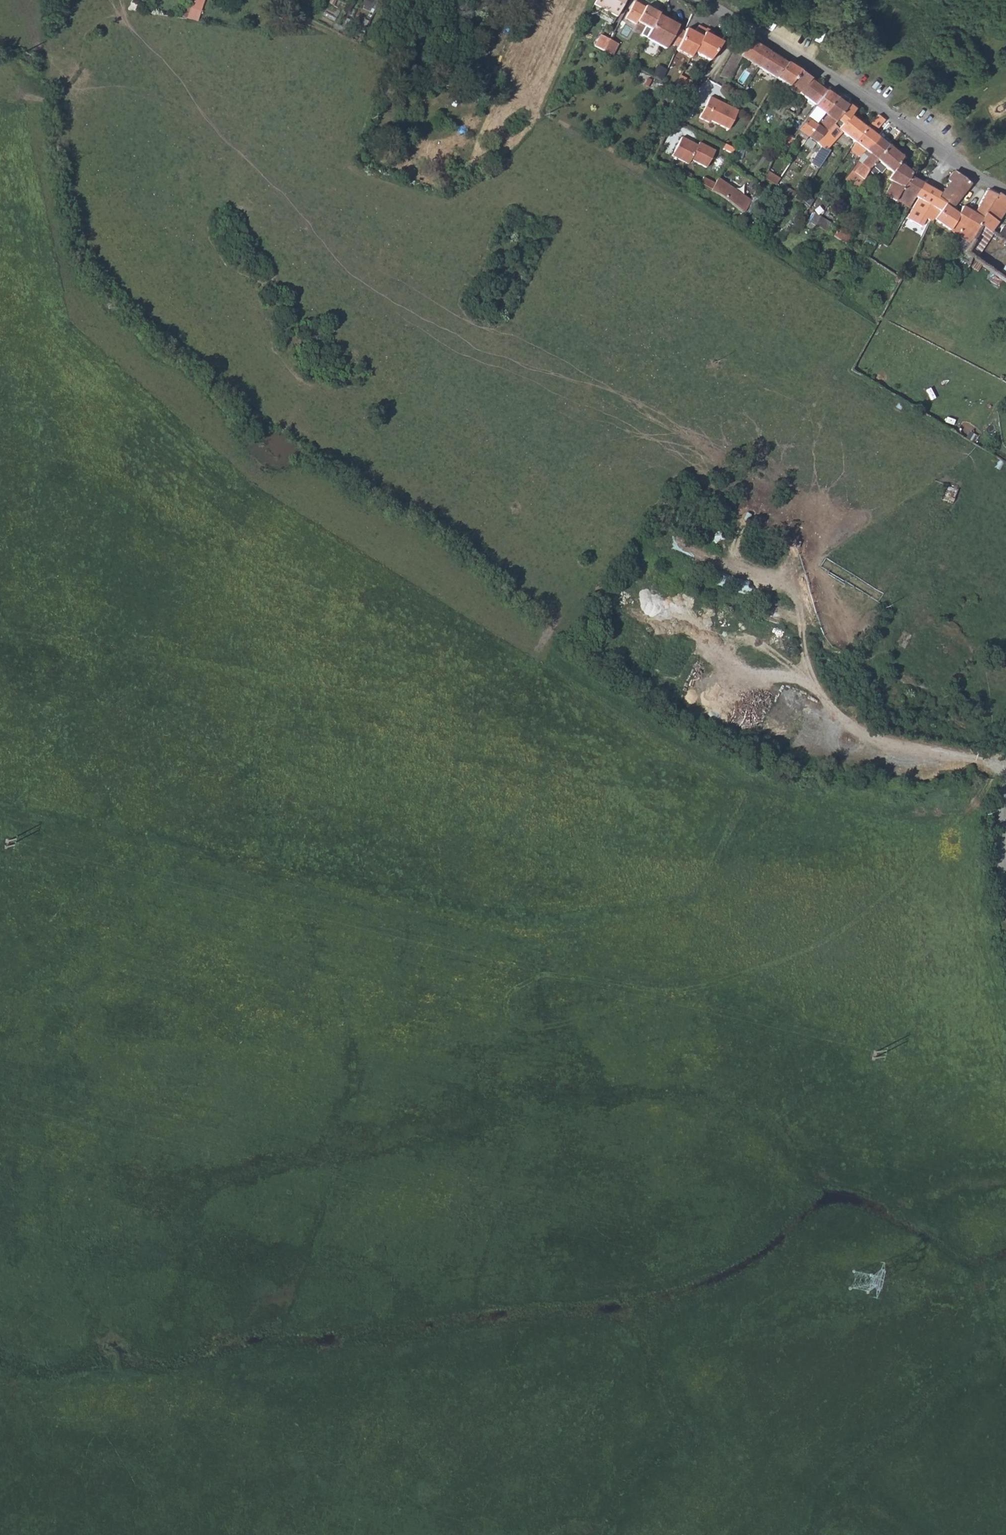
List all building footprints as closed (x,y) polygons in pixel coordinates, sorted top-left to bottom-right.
[(364,4),(374,9),(377,1),(375,0),(366,0),(364,4)] [(588,11),(611,24),(617,11),(611,8),(609,13),(598,7),(601,2),(596,0),(594,0),(588,11)] [(601,2),(598,7),(609,13),(611,8),(617,11),(623,0),(596,0),(601,2)] [(633,2),(632,4),(624,19),(635,24),(636,22),(649,29),(657,16),(658,14),(644,7),(633,2)] [(177,4),(173,13),(185,18),(188,9),(177,4)] [(649,29),(644,38),(664,49),(669,42),(676,29),(677,27),(657,16),(649,29)] [(675,45),(672,50),(688,58),(691,53),(709,62),(721,43),(712,37),(715,33),(698,25),(693,34),(682,28),(681,31),(675,45)] [(675,45),(681,31),(676,29),(669,42),(675,45)] [(599,35),(593,46),(611,56),(617,44),(599,35)] [(742,58),(776,80),(787,63),(750,40),(742,52),(735,48),(719,76),(728,79),(742,58)] [(800,72),(787,63),(776,80),(790,89),(789,89),(796,93),(797,91),(817,104),(829,90),(800,72)] [(709,72),(703,69),(697,67),(692,76),(705,82),(709,72)] [(816,106),(826,116),(837,100),(829,90),(817,104),(816,106)] [(727,130),(737,110),(708,96),(699,118),(727,130)] [(844,107),(837,100),(826,116),(816,126),(807,137),(815,141),(826,130),(832,124),(839,114),(844,107)] [(854,110),(846,105),(844,107),(839,114),(832,124),(826,130),(815,141),(820,146),(825,150),(831,142),(828,139),(834,132),(837,128),(854,142),(866,129),(851,116),(854,110)] [(794,121),(786,114),(780,121),(784,123),(782,125),(787,129),(794,121)] [(876,130),(884,120),(878,116),(876,118),(870,125),(866,129),(873,135),(876,130)] [(796,130),(807,137),(816,126),(807,117),(796,130)] [(834,132),(850,146),(854,142),(837,128),(834,132)] [(856,153),(859,157),(860,156),(864,152),(877,138),(873,135),(866,129),(854,142),(860,148),(856,153)] [(784,144),(791,135),(782,134),(779,140),(784,144)] [(680,137),(670,155),(688,164),(690,161),(704,168),(713,150),(697,142),(695,145),(680,137)] [(888,148),(878,139),(877,138),(864,152),(868,155),(853,173),(847,180),(856,187),(866,172),(876,161),(888,148)] [(820,146),(812,158),(819,165),(826,153),(827,152),(825,150),(820,146)] [(876,161),(890,173),(898,163),(900,158),(888,148),(876,161)] [(845,179),(847,180),(853,173),(868,155),(864,152),(860,156),(859,157),(845,179)] [(895,199),(909,206),(910,206),(914,196),(922,184),(910,177),(911,174),(898,163),(890,173),(887,179),(891,182),(883,195),(894,201),(895,199)] [(764,177),(776,184),(781,176),(769,169),(764,177)] [(951,183),(942,195),(939,199),(947,203),(952,206),(970,183),(954,171),(948,180),(951,183)] [(704,176),(700,183),(711,188),(714,181),(704,176)] [(749,200),(717,179),(710,191),(718,195),(742,213),(749,200)] [(914,196),(926,203),(931,206),(940,194),(922,184),(914,196)] [(989,192),(987,191),(974,214),(983,221),(997,197),(989,192)] [(1005,208),(1005,198),(998,194),(997,197),(983,221),(981,224),(990,230),(1005,208)] [(956,214),(945,206),(933,219),(968,243),(981,224),(983,221),(974,214),(960,207),(956,214)] [(811,219),(826,229),(831,222),(816,212),(811,219)] [(1001,226),(996,234),(1004,240),(1005,237),(1005,229),(1001,226)] [(837,229),(833,236),(845,243),(845,244),(849,237),(837,229)]
